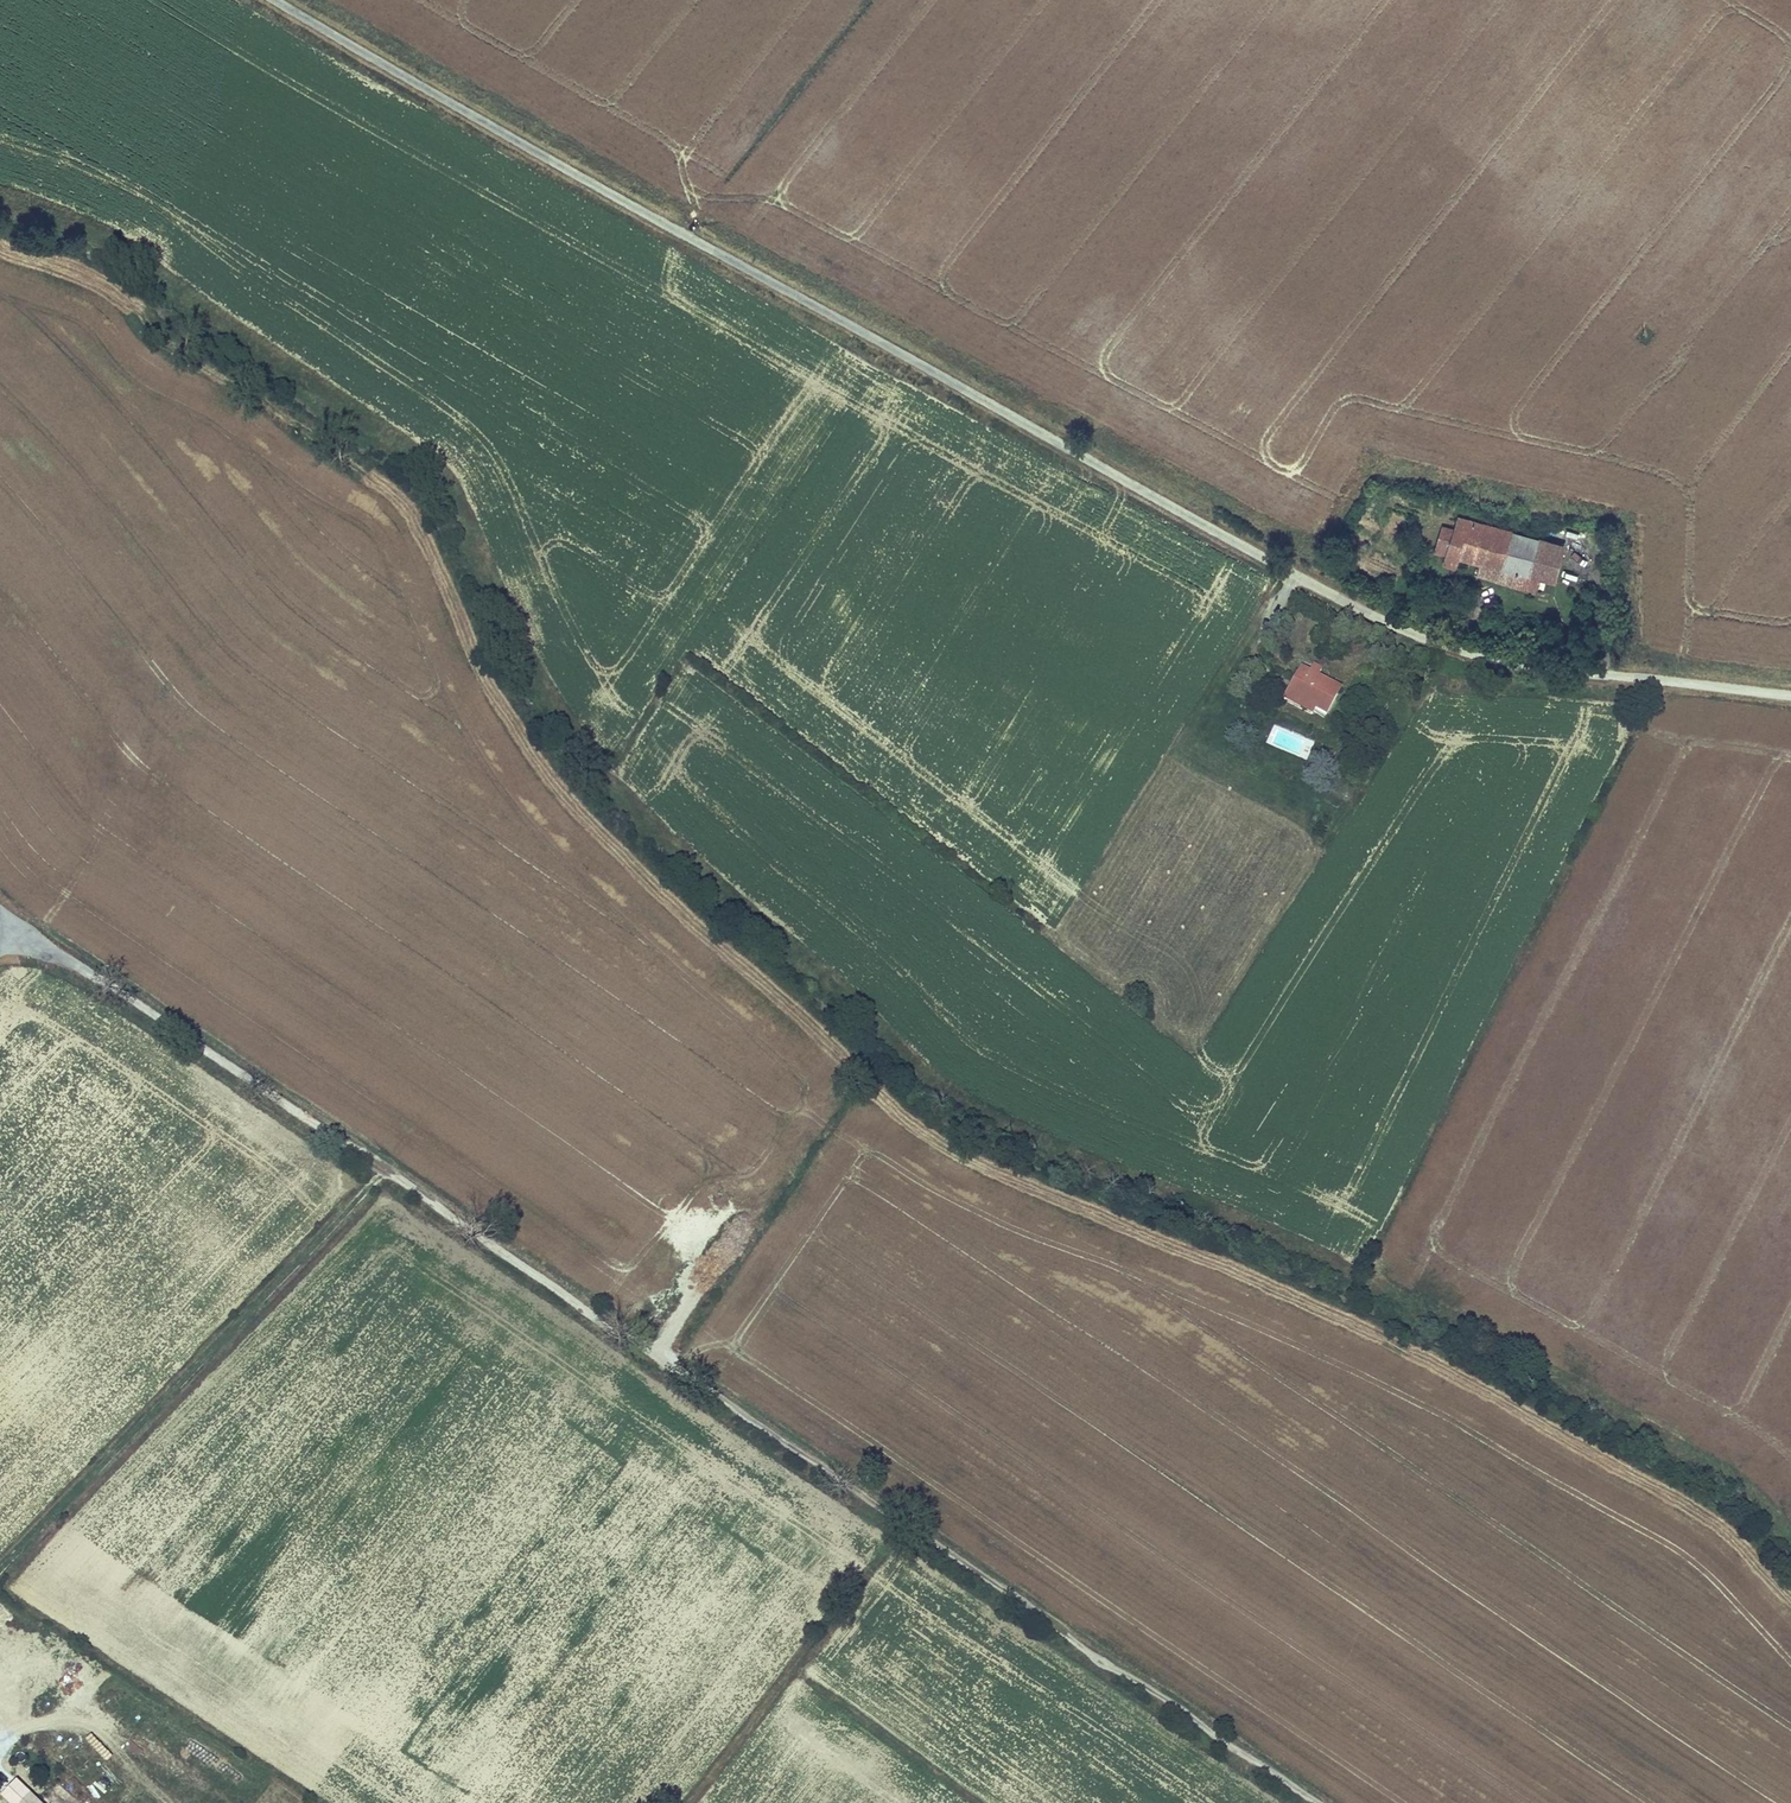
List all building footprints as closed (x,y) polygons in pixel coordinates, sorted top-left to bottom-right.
[(1503,569),(1500,579),(1537,592),(1538,587),(1544,589),(1546,581),(1540,580),(1541,575),(1502,564),(1511,532),(1457,518),(1454,530),(1442,527),(1434,551),(1446,553),(1443,563),(1457,567),(1460,557),(1482,563),(1503,569)] [(1563,546),(1511,532),(1502,564),(1541,575),(1555,579),(1563,546)] [(1479,573),(1500,579),(1503,569),(1482,563),(1479,573)] [(1314,665),(1311,672),(1312,672),(1310,675),(1315,677),(1316,675),(1317,675),(1321,669),(1314,665)] [(1316,705),(1315,709),(1326,715),(1340,688),(1317,675),(1316,675),(1315,677),(1310,675),(1312,672),(1311,672),(1302,667),(1289,691),(1316,705)] [(1312,715),(1315,709),(1316,705),(1289,691),(1284,700),(1312,715)] [(30,1791),(18,1802),(42,1802),(30,1791)]
